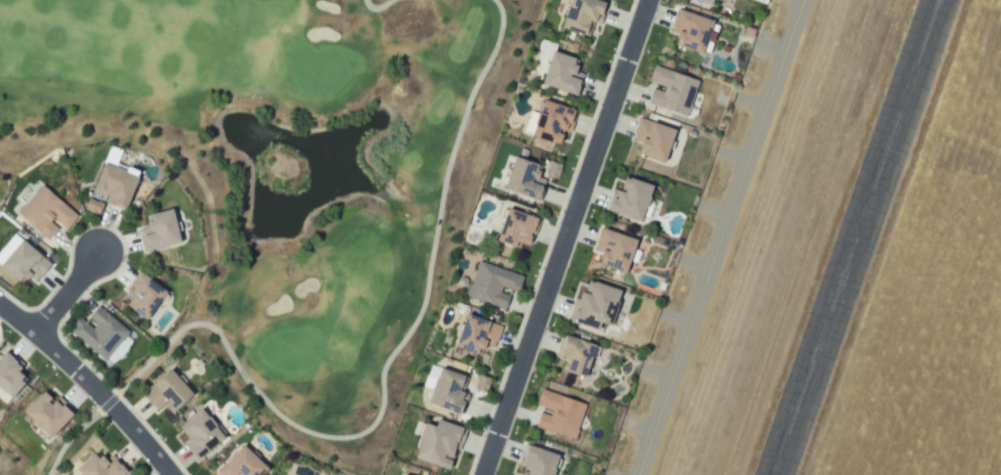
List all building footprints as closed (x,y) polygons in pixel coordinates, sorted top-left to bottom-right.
[(599,0),(569,0),(558,29),(588,39),(594,23),(600,25),(608,3),(599,0)] [(677,10),(714,23),(703,57),(674,47),(677,36),(669,33),(677,10)] [(553,52),(575,60),(573,66),(578,68),(573,80),(580,82),(575,96),(542,84),(553,52)] [(653,66),(647,83),(664,89),(662,95),(653,91),(648,105),(687,118),(699,82),(653,66)] [(570,133),(578,112),(541,98),(525,139),(551,149),(553,144),(558,146),(561,137),(556,135),(558,128),(570,133)] [(638,118),(630,141),(640,145),(636,156),(664,166),(676,131),(638,118)] [(538,203),(545,182),(532,178),(536,166),(513,158),(502,192),(538,203)] [(131,209),(144,177),(109,163),(98,189),(110,194),(108,199),(131,209)] [(624,179),(652,189),(639,224),(607,212),(612,199),(615,200),(618,192),(624,194),(626,191),(620,189),(624,179)] [(60,229),(54,224),(58,220),(68,230),(80,217),(45,185),(19,213),(49,240),(60,229)] [(86,211),(103,214),(104,202),(88,199),(86,211)] [(155,215),(158,224),(144,227),(150,252),(188,243),(179,209),(155,215)] [(527,245),(536,222),(506,210),(493,242),(516,252),(520,242),(527,245)] [(600,230),(637,242),(626,276),(601,268),(600,254),(593,252),(600,230)] [(5,266),(24,284),(29,278),(35,285),(54,265),(29,241),(5,266)] [(501,287),(518,293),(523,279),(477,262),(465,296),(505,311),(509,299),(498,295),(501,287)] [(135,309),(152,321),(173,292),(147,273),(129,297),(139,304),(135,309)] [(587,282),(619,293),(604,334),(572,323),(587,282)] [(130,332),(99,307),(88,321),(83,317),(72,332),(107,361),(130,332)] [(495,349),(502,329),(465,316),(453,347),(479,357),(483,344),(495,349)] [(564,336),(595,347),(583,381),(561,372),(565,361),(557,359),(564,336)] [(115,364),(134,342),(128,337),(109,359),(115,364)] [(33,380),(23,371),(28,366),(12,352),(0,366),(0,396),(4,400),(9,395),(15,400),(33,380)] [(463,417),(470,396),(458,392),(465,375),(439,368),(427,405),(463,417)] [(180,412),(199,397),(177,370),(146,396),(158,411),(166,404),(172,411),(176,407),(180,412)] [(541,388),(587,404),(574,442),(535,428),(540,414),(551,417),(553,412),(535,406),(541,388)] [(79,415),(51,389),(28,414),(56,440),(79,415)] [(184,442),(198,462),(230,440),(209,409),(183,428),(190,438),(184,442)] [(449,470),(463,430),(436,421),(432,429),(423,425),(412,459),(449,470)] [(558,456),(551,474),(518,474),(520,470),(527,473),(528,468),(522,466),(525,458),(522,458),(527,444),(558,456)] [(266,470),(241,447),(217,474),(218,474),(261,474),(266,470)] [(114,453),(105,461),(99,455),(82,471),(85,474),(129,474),(132,473),(114,453)]
